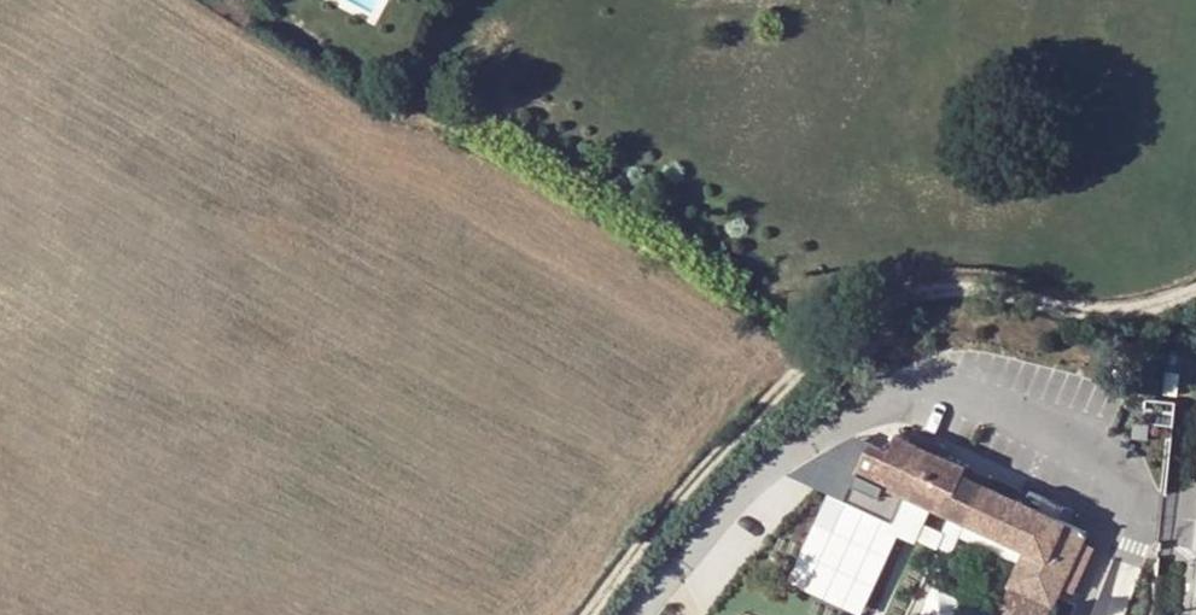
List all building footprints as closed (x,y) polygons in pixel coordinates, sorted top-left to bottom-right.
[(1171,396),(1152,388),(1145,401),(1165,410),(1171,396)] [(1019,556),(996,614),(1048,614),(1092,524),(1066,511),(1070,504),(899,422),(893,434),(887,431),(880,447),(866,440),(854,471),(905,498),(931,510),(1019,556)] [(854,471),(866,440),(852,437),(790,475),(827,497),(841,503),(854,471)] [(897,540),(914,547),(931,510),(905,498),(892,526),(841,503),(827,497),(787,587),(851,614),(863,614),(897,540)] [(971,604),(966,614),(993,614),(971,604)]
